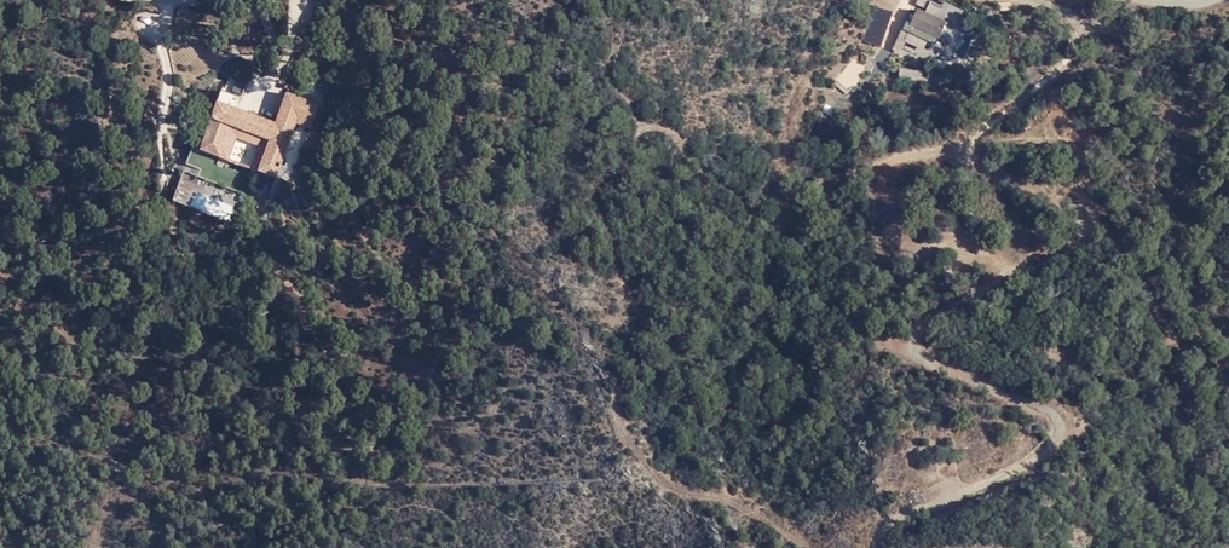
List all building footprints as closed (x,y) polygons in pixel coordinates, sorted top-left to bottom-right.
[(314,16),(328,21),(335,1),(333,0),(320,0),(314,16)] [(1011,10),(1011,2),(997,2),(997,10),(1011,10)] [(909,28),(951,47),(961,30),(940,19),(945,9),(931,3),(926,13),(918,9),(909,28)] [(838,80),(850,89),(866,66),(854,58),(838,80)] [(232,91),(239,93),(245,79),(239,76),(232,91)] [(295,122),(309,127),(317,105),(283,93),(273,123),(235,109),(239,97),(220,90),(198,150),(216,157),(228,126),(266,141),(256,171),(274,178),(295,122)] [(228,126),(216,157),(227,161),(235,140),(254,147),(248,168),(256,171),(266,141),(228,126)]
